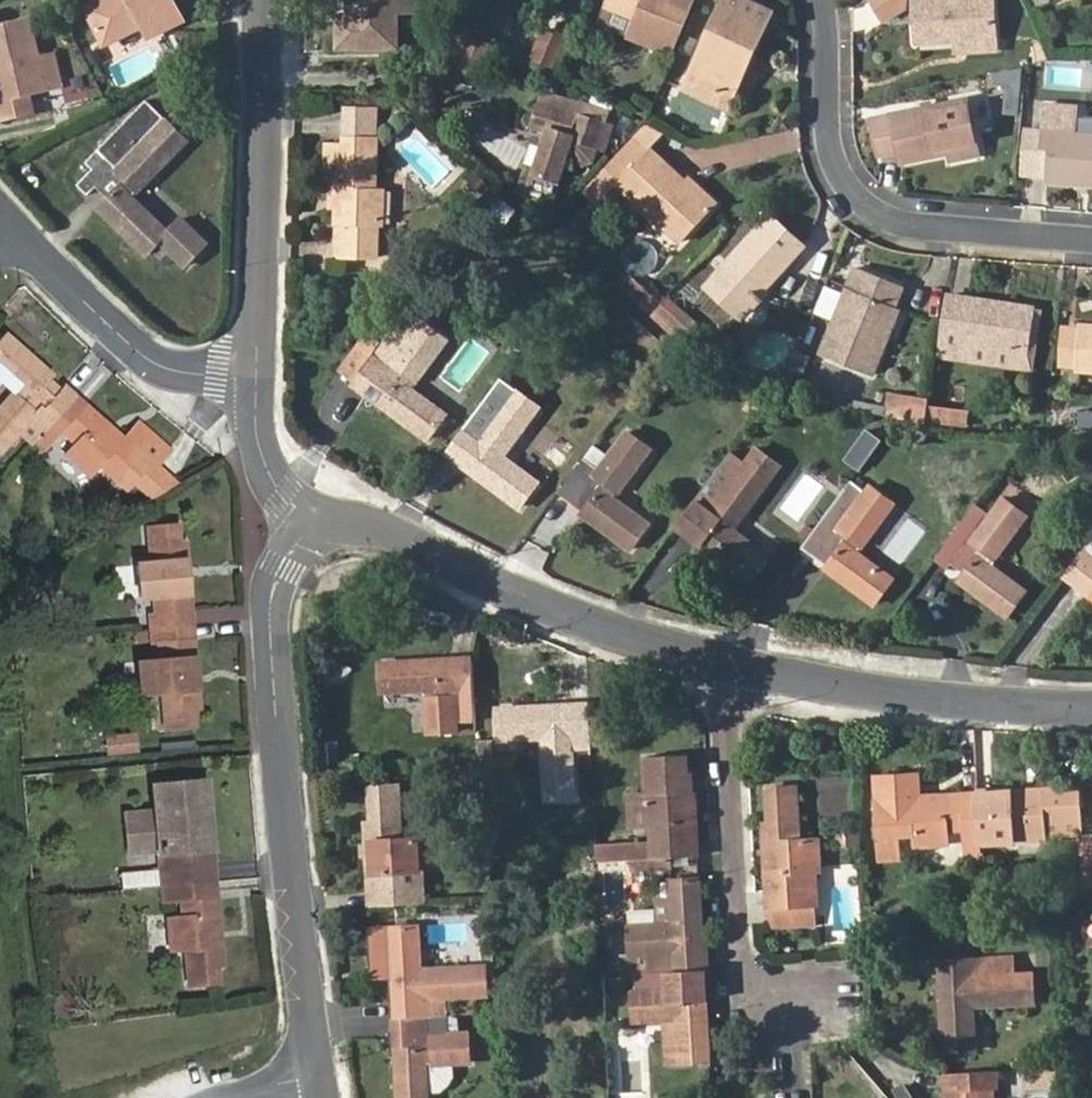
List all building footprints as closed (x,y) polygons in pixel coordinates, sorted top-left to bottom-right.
[(103,46),(141,27),(146,38),(182,20),(172,0),(102,0),(84,9),(103,46)] [(351,16),(351,24),(340,24),(340,47),(399,47),(399,12),(419,11),(419,0),(351,0),(351,16)] [(604,5),(616,10),(634,18),(627,34),(672,54),(695,0),(606,0),(604,5)] [(733,98),(750,61),(743,59),(748,47),(755,50),(773,11),(747,0),(726,0),(690,79),(733,98)] [(884,19),(908,5),(907,0),(873,0),(884,19)] [(996,39),(994,0),(916,0),(918,41),(956,40),(996,39)] [(616,10),(604,5),(600,14),(612,20),(616,10)] [(351,24),(351,16),(340,16),(340,24),(351,24)] [(32,112),(28,93),(61,85),(52,53),(38,57),(28,18),(0,25),(0,107),(3,119),(32,112)] [(536,57),(554,64),(566,33),(549,26),(536,57)] [(477,76),(490,46),(470,37),(456,67),(477,76)] [(996,48),(996,39),(956,40),(956,50),(996,48)] [(750,61),(755,50),(748,47),(743,59),(750,61)] [(1048,66),(1047,84),(1077,86),(1079,68),(1048,66)] [(992,112),(1016,114),(1019,70),(996,68),(992,112)] [(733,98),(690,79),(685,89),(727,109),(733,98)] [(949,153),(978,148),(968,100),(871,121),(878,155),(899,151),(902,163),(949,153)] [(103,210),(150,257),(164,244),(188,268),(210,246),(175,212),(162,226),(135,199),(190,143),(171,123),(151,102),(90,161),(96,168),(78,185),(89,196),(98,187),(112,201),(103,210)] [(530,168),(523,188),(553,198),(567,154),(586,159),(593,157),(597,143),(604,146),(611,124),(546,103),(539,124),(545,126),(551,128),(545,145),(537,170),(530,168)] [(1047,180),(1091,183),(1091,134),(1076,133),(1078,106),(1045,103),(1041,148),(1049,149),(1047,180)] [(186,109),(171,123),(190,143),(205,128),(186,109)] [(377,115),(345,114),(344,143),(375,145),(377,115)] [(427,187),(454,168),(421,122),(395,141),(427,187)] [(540,143),(545,145),(551,128),(545,126),(540,143)] [(334,261),(375,263),(376,229),(381,230),(383,196),(373,195),(375,145),(344,143),(343,150),(326,150),(324,195),(336,195),(334,261)] [(979,155),(978,148),(949,153),(951,161),(979,155)] [(712,207),(685,182),(649,149),(618,182),(681,241),(712,207)] [(690,176),(685,182),(712,207),(718,202),(690,176)] [(497,218),(509,206),(500,197),(488,209),(497,218)] [(741,313),(764,286),(801,243),(770,214),(708,284),(741,313)] [(884,331),(895,304),(903,285),(858,266),(823,353),(873,371),(889,332),(884,331)] [(768,289),(764,286),(741,313),(745,316),(768,289)] [(949,294),(941,347),(962,352),(964,342),(1029,352),(1035,308),(949,294)] [(900,307),(895,304),(884,331),(889,332),(900,307)] [(1081,324),(1080,330),(1078,363),(1077,369),(1091,370),(1091,325),(1081,324)] [(413,336),(398,326),(383,346),(374,359),(354,385),(366,393),(376,379),(390,389),(379,404),(429,440),(446,417),(410,390),(436,354),(413,336)] [(1080,330),(1066,328),(1063,362),(1078,363),(1080,330)] [(73,398),(62,388),(52,401),(41,391),(52,379),(5,337),(0,343),(0,371),(19,388),(0,410),(0,451),(23,425),(38,438),(73,398)] [(962,352),(941,347),(940,355),(1027,368),(1029,352),(964,342),(962,352)] [(374,359),(359,347),(339,374),(354,385),(374,359)] [(828,359),(819,378),(856,396),(865,376),(828,359)] [(62,388),(52,379),(41,391),(52,401),(62,388)] [(376,379),(366,393),(379,404),(390,389),(376,379)] [(536,409),(512,392),(488,424),(475,415),(447,454),(458,462),(468,447),(480,457),(470,471),(520,508),(537,484),(500,457),(536,409)] [(908,397),(888,394),(885,415),(904,419),(908,397)] [(908,397),(904,419),(925,422),(929,401),(908,397)] [(118,437),(73,398),(38,438),(51,449),(62,436),(87,458),(79,470),(98,486),(107,476),(132,497),(140,488),(152,474),(159,479),(161,476),(175,459),(144,432),(130,449),(123,442),(119,446),(113,441),(118,437)] [(944,406),(942,426),(965,431),(967,431),(969,409),(944,406)] [(598,473),(584,462),(559,496),(570,505),(579,492),(593,501),(583,515),(630,550),(650,523),(615,497),(652,449),(628,431),(611,456),(598,473)] [(119,446),(123,442),(118,437),(113,441),(119,446)] [(597,446),(584,462),(598,473),(611,456),(597,446)] [(468,447),(458,462),(470,471),(480,457),(468,447)] [(779,466),(757,450),(746,465),(745,464),(716,503),(702,493),(677,526),(687,533),(697,520),(709,530),(700,543),(750,581),(767,558),(731,531),(779,466)] [(745,464),(731,454),(702,493),(716,503),(745,464)] [(559,496),(584,462),(583,461),(557,495),(559,496)] [(153,500),(173,489),(161,476),(159,479),(152,474),(140,488),(153,500)] [(865,493),(851,482),(824,517),(840,528),(865,493)] [(890,505),(868,489),(840,528),(824,517),(801,549),(811,556),(820,545),(833,554),(825,567),(874,604),(890,580),(854,553),(890,505)] [(579,492),(570,505),(583,515),(593,501),(579,492)] [(874,533),(909,556),(927,527),(893,505),(874,533)] [(974,535),(960,525),(933,561),(944,569),(953,556),(966,565),(957,579),(1006,615),(1021,592),(987,566),(1013,530),(991,513),(974,535)] [(697,520),(687,533),(700,543),(709,530),(697,520)] [(148,631),(190,628),(183,544),(178,544),(177,522),(146,525),(149,553),(133,555),(136,583),(151,582),(154,615),(146,616),(148,631)] [(1064,576),(1075,585),(1080,577),(1085,570),(1091,575),(1091,539),(1064,576)] [(820,545),(811,556),(825,567),(833,554),(820,545)] [(1080,577),(1091,586),(1091,575),(1085,570),(1080,577)] [(197,711),(190,628),(148,631),(150,645),(157,645),(160,679),(145,680),(147,707),(162,706),(164,736),(195,734),(193,711),(197,711)] [(441,678),(440,662),(379,665),(381,694),(425,692),(427,735),(454,735),(454,728),(475,727),(472,660),(457,661),(457,676),(441,678)] [(457,661),(440,662),(441,678),(457,676),(457,661)] [(559,723),(558,707),(496,711),(498,739),(542,737),(546,798),(575,797),(571,748),(591,746),(589,705),(573,706),(574,722),(559,723)] [(573,706),(558,707),(559,723),(574,722),(573,706)] [(108,752),(141,752),(141,731),(108,731),(108,752)] [(689,756),(646,758),(649,795),(647,795),(648,799),(649,828),(653,827),(654,842),(598,845),(599,863),(699,856),(694,774),(690,773),(689,756)] [(918,775),(875,778),(880,862),(900,860),(899,833),(916,832),(917,847),(949,845),(948,830),(964,828),(966,844),(981,843),(978,794),(928,798),(929,803),(920,803),(918,775)] [(164,888),(214,884),(206,801),(201,801),(199,779),(170,781),(172,810),(156,811),(159,839),(175,838),(178,870),(162,872),(164,888)] [(372,908),(423,904),(423,889),(404,890),(402,871),(421,870),(420,838),(400,839),(397,785),(371,785),(372,823),(368,824),(372,908)] [(763,823),(771,927),(817,924),(814,891),(802,892),(801,873),(813,873),(818,872),(816,839),(799,840),(795,786),(767,789),(770,822),(763,823)] [(1026,791),(978,794),(981,843),(996,841),(994,827),(1011,825),(1013,840),(1045,838),(1044,832),(1044,823),(1061,822),(1062,831),(1081,829),(1079,793),(1060,794),(1060,788),(1035,790),(1035,795),(1026,796),(1026,791)] [(648,799),(632,800),(633,828),(649,828),(648,799)] [(1044,823),(1044,832),(1062,831),(1061,822),(1044,823)] [(994,827),(996,841),(1013,840),(1011,825),(994,827)] [(1083,836),(1087,885),(1091,884),(1091,836),(1083,836)] [(966,844),(967,867),(983,866),(981,843),(966,844)] [(125,869),(125,885),(161,885),(161,869),(125,869)] [(423,889),(421,870),(402,871),(404,890),(423,889)] [(813,873),(801,873),(802,892),(814,891),(813,873)] [(674,972),(704,971),(703,957),(686,958),(686,942),(702,941),(699,878),(669,880),(671,925),(627,927),(629,956),(673,954),(674,972)] [(221,966),(214,884),(164,888),(165,903),(181,902),(183,935),(169,936),(171,962),(186,962),(188,994),(218,990),(216,967),(221,966)] [(396,1021),(448,1018),(447,1001),(468,999),(467,971),(422,973),(420,927),(390,930),(394,992),(411,991),(412,1007),(395,1009),(396,1021)] [(686,958),(703,957),(702,941),(686,942),(686,958)] [(958,989),(942,990),(945,1051),(974,1049),(972,1008),(1016,1005),(1015,977),(992,977),(991,958),(940,960),(941,976),(958,975),(958,989)] [(705,985),(704,971),(674,972),(633,975),(634,994),(629,994),(631,1022),(676,1020),(679,1065),(709,1063),(706,1001),(688,1002),(687,986),(705,985)] [(941,976),(942,990),(958,989),(958,975),(941,976)] [(706,1001),(705,985),(687,986),(688,1002),(706,1001)] [(448,1018),(396,1021),(396,1035),(414,1035),(415,1051),(397,1052),(400,1097),(430,1097),(428,1066),(472,1064),(471,1036),(449,1037),(448,1018)] [(946,1074),(947,1097),(980,1097),(979,1087),(998,1085),(997,1072),(946,1074)] [(895,1090),(900,1097),(916,1097),(907,1083),(895,1090)]
